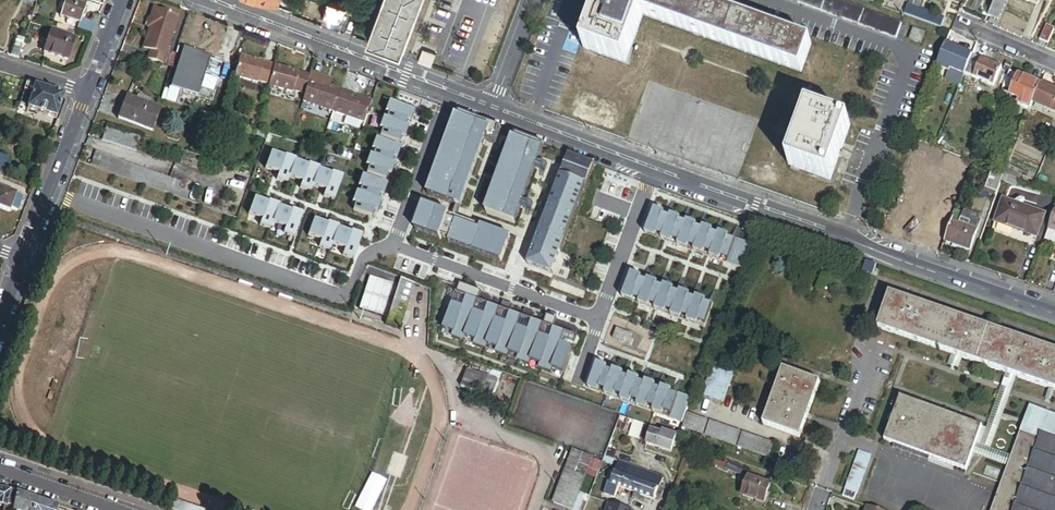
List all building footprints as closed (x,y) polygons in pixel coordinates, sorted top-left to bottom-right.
[(424,0),(385,0),(368,45),(402,58),(424,0)] [(671,0),(654,0),(647,23),(806,81),(815,51),(671,0)] [(895,38),(901,23),(837,0),(788,0),(895,38)] [(998,0),(995,0),(985,23),(987,24),(990,17),(998,0)] [(1003,0),(998,0),(990,17),(999,21),(1007,2),(1003,0)] [(64,1),(59,18),(78,24),(79,25),(79,24),(84,7),(64,1)] [(649,17),(607,1),(587,58),(628,74),(647,23),(649,17)] [(345,15),(348,8),(329,2),(323,22),(342,28),(345,15)] [(908,6),(904,15),(940,29),(944,20),(908,6)] [(359,20),(362,13),(348,8),(345,15),(359,20)] [(163,69),(178,20),(155,12),(150,28),(153,29),(151,33),(145,53),(152,56),(149,64),(163,69)] [(93,30),(79,24),(79,25),(78,24),(75,33),(90,38),(93,30)] [(1047,25),(1040,41),(1048,45),(1054,30),(1054,28),(1047,25)] [(913,30),(910,41),(921,44),(925,34),(913,30)] [(49,34),(42,55),(66,63),(73,42),(49,34)] [(15,44),(10,57),(17,60),(21,46),(15,44)] [(947,44),(942,55),(968,66),(972,56),(973,54),(947,44)] [(183,51),(171,90),(179,92),(198,98),(200,92),(204,78),(210,59),(183,51)] [(431,69),(436,56),(423,51),(418,64),(431,69)] [(942,55),(938,64),(964,75),(968,66),(942,55)] [(968,66),(964,75),(994,87),(1002,68),(972,56),(968,66)] [(273,67),(239,58),(233,78),(268,88),(273,67)] [(310,77),(273,67),(268,88),(304,98),(310,77)] [(1018,75),(1010,72),(1001,92),(1009,96),(1018,75)] [(304,98),(303,104),(332,113),(339,92),(331,90),(333,82),(310,74),(310,77),(304,98)] [(1041,85),(1018,75),(1009,96),(1022,101),(1021,105),(1030,109),(1033,103),(1041,85)] [(216,82),(204,78),(200,92),(212,95),(216,82)] [(63,98),(25,85),(19,105),(26,108),(26,110),(56,120),(63,98)] [(1041,85),(1033,103),(1054,113),(1054,91),(1041,85)] [(179,92),(171,90),(167,102),(175,104),(179,92)] [(332,113),(363,123),(370,103),(339,92),(332,113)] [(149,107),(139,103),(126,98),(118,120),(152,133),(160,112),(149,107)] [(413,111),(388,102),(384,113),(387,114),(385,120),(404,126),(406,121),(409,122),(413,111)] [(805,113),(785,168),(828,183),(847,128),(805,113)] [(223,121),(199,114),(197,120),(221,128),(223,121)] [(495,145),(501,130),(459,114),(428,197),(460,208),(485,141),(495,145)] [(385,120),(382,118),(378,129),(381,130),(379,137),(398,144),(400,137),(403,138),(407,127),(404,126),(385,120)] [(140,139),(106,129),(102,142),(136,153),(140,139)] [(544,146),(516,136),(486,214),(514,224),(544,146)] [(400,149),(374,139),(370,150),(374,152),(372,157),(391,164),(393,158),(396,159),(400,149)] [(95,154),(90,168),(163,194),(168,180),(95,154)] [(294,163),(295,161),(283,157),(283,159),(269,154),(263,170),(277,175),(275,182),(286,185),(288,179),(294,163)] [(391,164),(372,157),(368,156),(365,166),(368,168),(366,174),(384,181),(387,175),(390,175),(394,165),(391,164)] [(569,156),(567,162),(561,178),(586,188),(594,165),(569,156)] [(312,188),(311,187),(317,171),(318,171),(318,170),(307,166),(306,167),(294,163),(288,179),(301,183),(298,190),(310,194),(312,188)] [(333,202),(341,178),(330,174),(330,176),(318,171),(317,171),(311,187),(312,188),(324,192),(322,198),(333,202)] [(987,187),(997,191),(1000,182),(1002,176),(993,172),(987,187)] [(1004,172),(1002,176),(1010,179),(1015,181),(1017,176),(1004,172)] [(1010,179),(1002,176),(1000,182),(1013,187),(1015,181),(1010,179)] [(386,186),(361,177),(357,188),(360,189),(359,195),(377,201),(379,196),(382,197),(386,186)] [(586,188),(561,178),(527,266),(552,276),(586,188)] [(168,180),(163,194),(172,198),(175,191),(177,184),(168,180)] [(10,205),(14,195),(0,190),(0,210),(8,212),(10,205)] [(172,198),(184,202),(186,195),(175,191),(172,198)] [(359,195),(355,193),(351,204),(354,205),(352,212),(371,219),(373,212),(376,213),(380,202),(377,201),(359,195)] [(1002,201),(994,223),(1034,238),(1042,215),(1020,207),(1022,200),(1019,199),(1013,202),(1012,205),(1002,201)] [(278,208),(278,207),(267,203),(267,204),(253,200),(247,216),(261,221),(258,227),(270,231),(272,225),(271,225),(277,208),(278,208)] [(510,237),(424,207),(416,232),(440,240),(442,237),(450,240),(449,243),(501,261),(510,237)] [(293,240),(302,216),(291,212),(290,213),(278,208),(277,208),(271,225),(272,225),(284,229),(282,236),(293,240)] [(1047,229),(1054,232),(1054,209),(1047,229)] [(947,210),(945,216),(952,219),(955,212),(947,210)] [(922,235),(944,243),(951,224),(952,219),(945,216),(931,211),(922,235)] [(750,247),(655,212),(646,236),(741,271),(750,247)] [(952,219),(951,224),(958,226),(961,219),(979,225),(980,224),(970,220),(971,217),(955,212),(952,219)] [(951,224),(944,243),(969,252),(979,225),(961,219),(958,226),(951,224)] [(337,230),(338,229),(327,225),(326,226),(313,221),(307,237),(320,242),(318,249),(329,253),(332,246),(331,246),(337,230)] [(1047,229),(1043,240),(1054,244),(1054,232),(1047,229)] [(353,261),(362,237),(350,233),(350,235),(337,230),(331,246),(332,246),(344,251),(342,257),(353,261)] [(873,264),(862,261),(859,271),(867,274),(870,275),(873,264)] [(713,305),(631,276),(622,300),(705,330),(713,305)] [(387,319),(398,287),(369,277),(358,310),(387,319)] [(403,331),(418,287),(403,281),(388,326),(403,331)] [(492,300),(460,288),(454,305),(444,331),(454,335),(453,339),(465,344),(467,340),(476,343),(474,347),(487,352),(489,348),(497,351),(496,355),(509,360),(510,356),(518,359),(517,363),(530,368),(531,364),(540,367),(539,371),(551,376),(553,372),(563,376),(571,356),(572,351),(562,348),(564,341),(574,344),(578,333),(547,321),(544,328),(532,324),(535,316),(526,312),(522,320),(511,316),(513,308),(503,305),(501,312),(489,308),(492,300)] [(1054,391),(1054,352),(889,295),(877,329),(1054,391)] [(634,336),(617,331),(613,340),(633,347),(633,340),(634,336)] [(475,365),(473,372),(500,382),(503,375),(475,365)] [(691,400),(598,368),(589,391),(682,425),(691,400)] [(733,376),(713,369),(703,396),(723,403),(733,376)] [(782,370),(762,426),(799,440),(820,384),(782,370)] [(473,372),(467,371),(461,388),(493,400),(500,382),(473,372)] [(883,443),(893,447),(929,459),(966,472),(982,428),(899,399),(883,443)] [(1020,433),(1039,440),(1040,435),(1054,441),(1054,416),(1029,407),(1020,433)] [(709,422),(688,414),(683,427),(704,435),(709,422)] [(773,446),(712,423),(707,436),(768,459),(773,446)] [(664,455),(671,436),(637,424),(632,440),(641,443),(640,446),(664,455)] [(1040,435),(1039,440),(1020,433),(992,509),(1054,509),(1054,441),(1040,435)] [(929,459),(893,447),(892,449),(928,462),(929,459)] [(617,453),(608,450),(604,463),(612,466),(617,453)] [(859,453),(846,492),(857,496),(871,457),(859,453)] [(580,495),(593,461),(574,454),(555,504),(570,509),(575,509),(580,495)] [(744,471),(711,456),(707,464),(741,478),(744,471)] [(616,474),(615,475),(658,490),(660,487),(662,479),(619,464),(616,474)] [(616,474),(610,472),(607,481),(613,483),(615,475),(616,474)] [(658,490),(615,475),(613,483),(612,485),(611,487),(619,489),(654,502),(657,494),(658,490)] [(750,480),(744,498),(768,506),(771,496),(768,495),(771,487),(750,480)] [(611,487),(612,485),(609,484),(605,496),(615,500),(619,489),(611,487)] [(16,496),(0,492),(0,507),(13,509),(16,496)] [(589,498),(580,495),(575,509),(584,509),(589,498)] [(16,496),(13,509),(58,509),(16,496)] [(160,509),(164,509),(194,509),(163,499),(160,509)]
